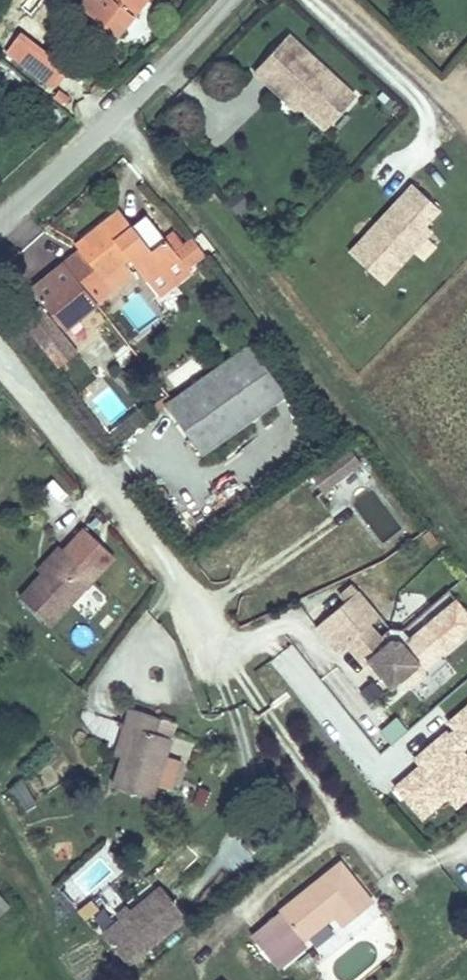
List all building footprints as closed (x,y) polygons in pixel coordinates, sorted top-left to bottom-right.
[(125,14),(148,8),(155,0),(107,0),(125,14)] [(137,23),(148,8),(125,14),(137,23)] [(50,87),(68,64),(21,28),(3,51),(50,87)] [(368,99),(301,37),(268,74),(308,111),(312,107),(322,116),(338,132),(368,99)] [(78,63),(65,77),(96,99),(108,85),(78,63)] [(322,116),(312,107),(308,111),(318,120),(322,116)] [(385,237),(380,232),(354,259),(387,289),(436,237),(430,231),(444,216),(418,191),(403,207),(408,213),(385,237)] [(119,199),(83,228),(109,263),(134,243),(152,264),(181,240),(151,200),(130,215),(119,199)] [(403,207),(380,232),(385,237),(408,213),(403,207)] [(179,249),(192,265),(207,253),(194,237),(179,249)] [(38,275),(69,313),(101,288),(70,248),(38,275)] [(17,313),(62,364),(81,347),(35,297),(17,313)] [(172,388),(208,441),(295,385),(259,331),(172,388)] [(364,452),(351,434),(307,465),(321,482),(364,452)] [(42,560),(69,544),(66,538),(39,555),(42,560)] [(36,612),(105,571),(96,556),(82,565),(69,544),(42,560),(15,577),(36,612)] [(359,573),(313,606),(333,634),(344,627),(361,652),(365,649),(382,673),(397,663),(404,673),(422,661),(419,657),(459,629),(440,601),(411,623),(400,631),(381,625),(368,609),(378,602),(359,573)] [(440,601),(459,629),(466,624),(466,597),(460,587),(440,601)] [(387,619),(381,625),(400,631),(411,623),(403,618),(395,616),(387,619)] [(319,717),(337,702),(291,648),(273,663),(319,717)] [(365,701),(385,693),(378,677),(359,686),(365,701)] [(126,693),(110,737),(117,741),(107,768),(143,780),(163,723),(145,717),(151,701),(126,693)] [(446,726),(451,731),(411,763),(417,770),(392,790),(422,826),(447,806),(453,813),(466,802),(466,709),(446,726)] [(21,812),(38,804),(24,778),(8,786),(21,812)] [(333,853),(270,897),(290,927),(322,904),(329,915),(360,893),(333,853)] [(16,901),(0,878),(0,913),(16,901)] [(96,915),(80,931),(107,959),(161,906),(133,878),(105,906),(96,915)] [(96,915),(105,906),(101,902),(92,910),(96,915)]
